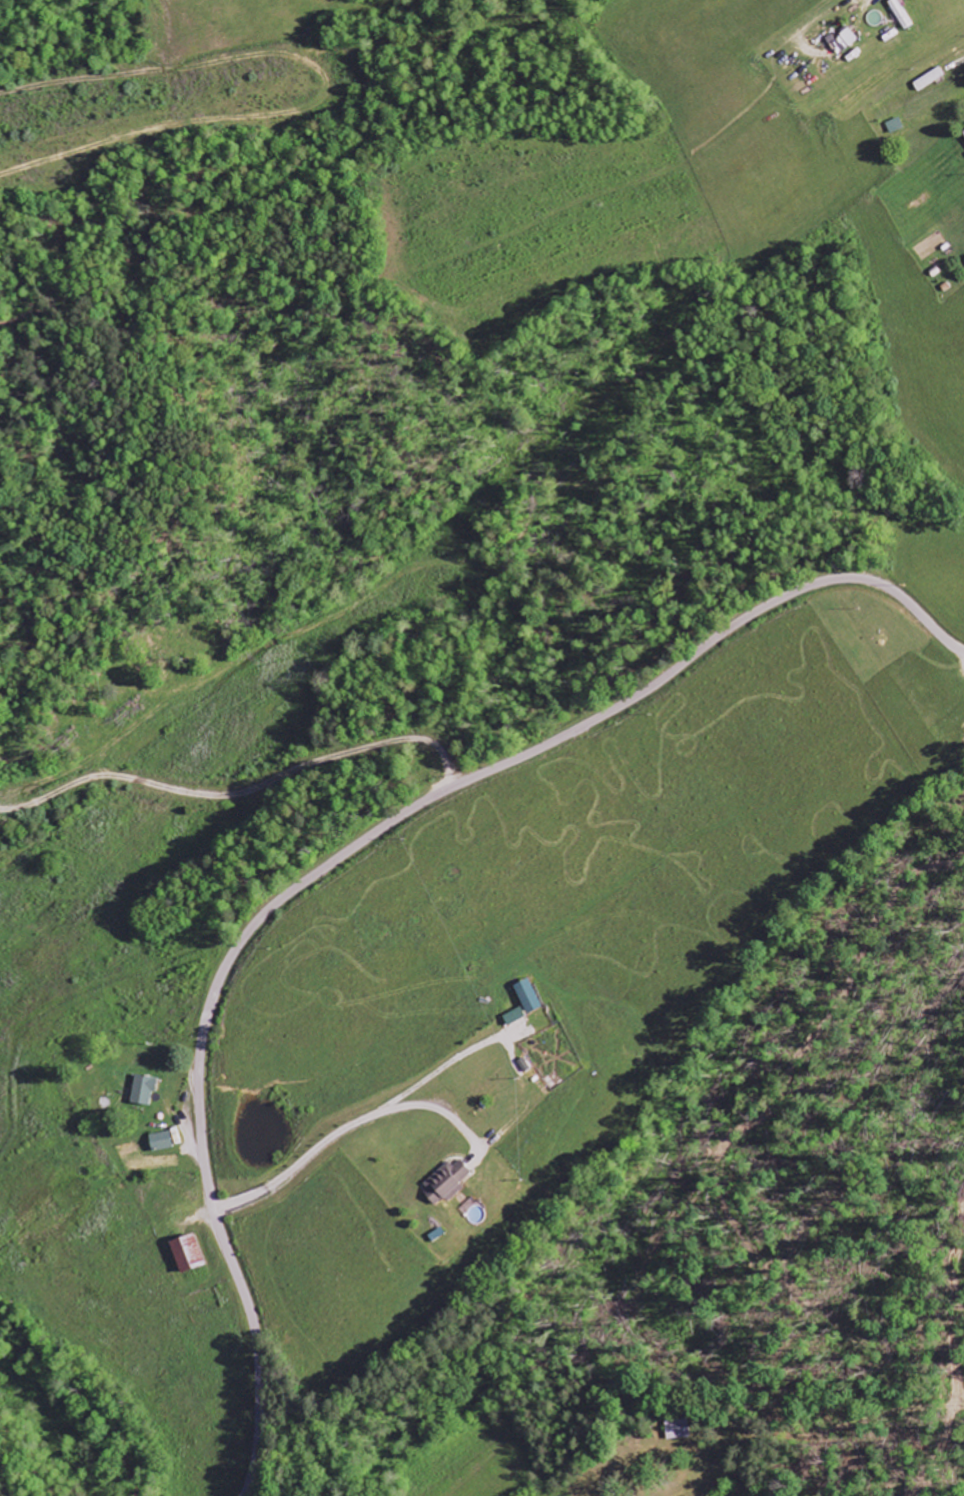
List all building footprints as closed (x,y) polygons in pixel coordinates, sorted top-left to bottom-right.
[(912,26),(900,0),(893,0),(889,2),(902,31),(912,26)] [(836,55),(857,43),(850,30),(829,42),(836,55)] [(525,1015),(541,1008),(529,978),(513,985),(525,1015)] [(525,1017),(520,1007),(502,1017),(507,1026),(525,1017)] [(149,1107),(155,1079),(134,1075),(128,1103),(149,1107)] [(150,1153),(172,1148),(168,1132),(147,1136),(150,1153)] [(472,1173),(460,1160),(452,1167),(447,1162),(419,1188),(436,1205),(443,1198),(447,1203),(462,1189),(458,1185),(472,1173)] [(179,1275),(204,1266),(192,1234),(167,1243),(179,1275)] [(665,1441),(689,1438),(686,1419),(663,1423),(665,1441)]
